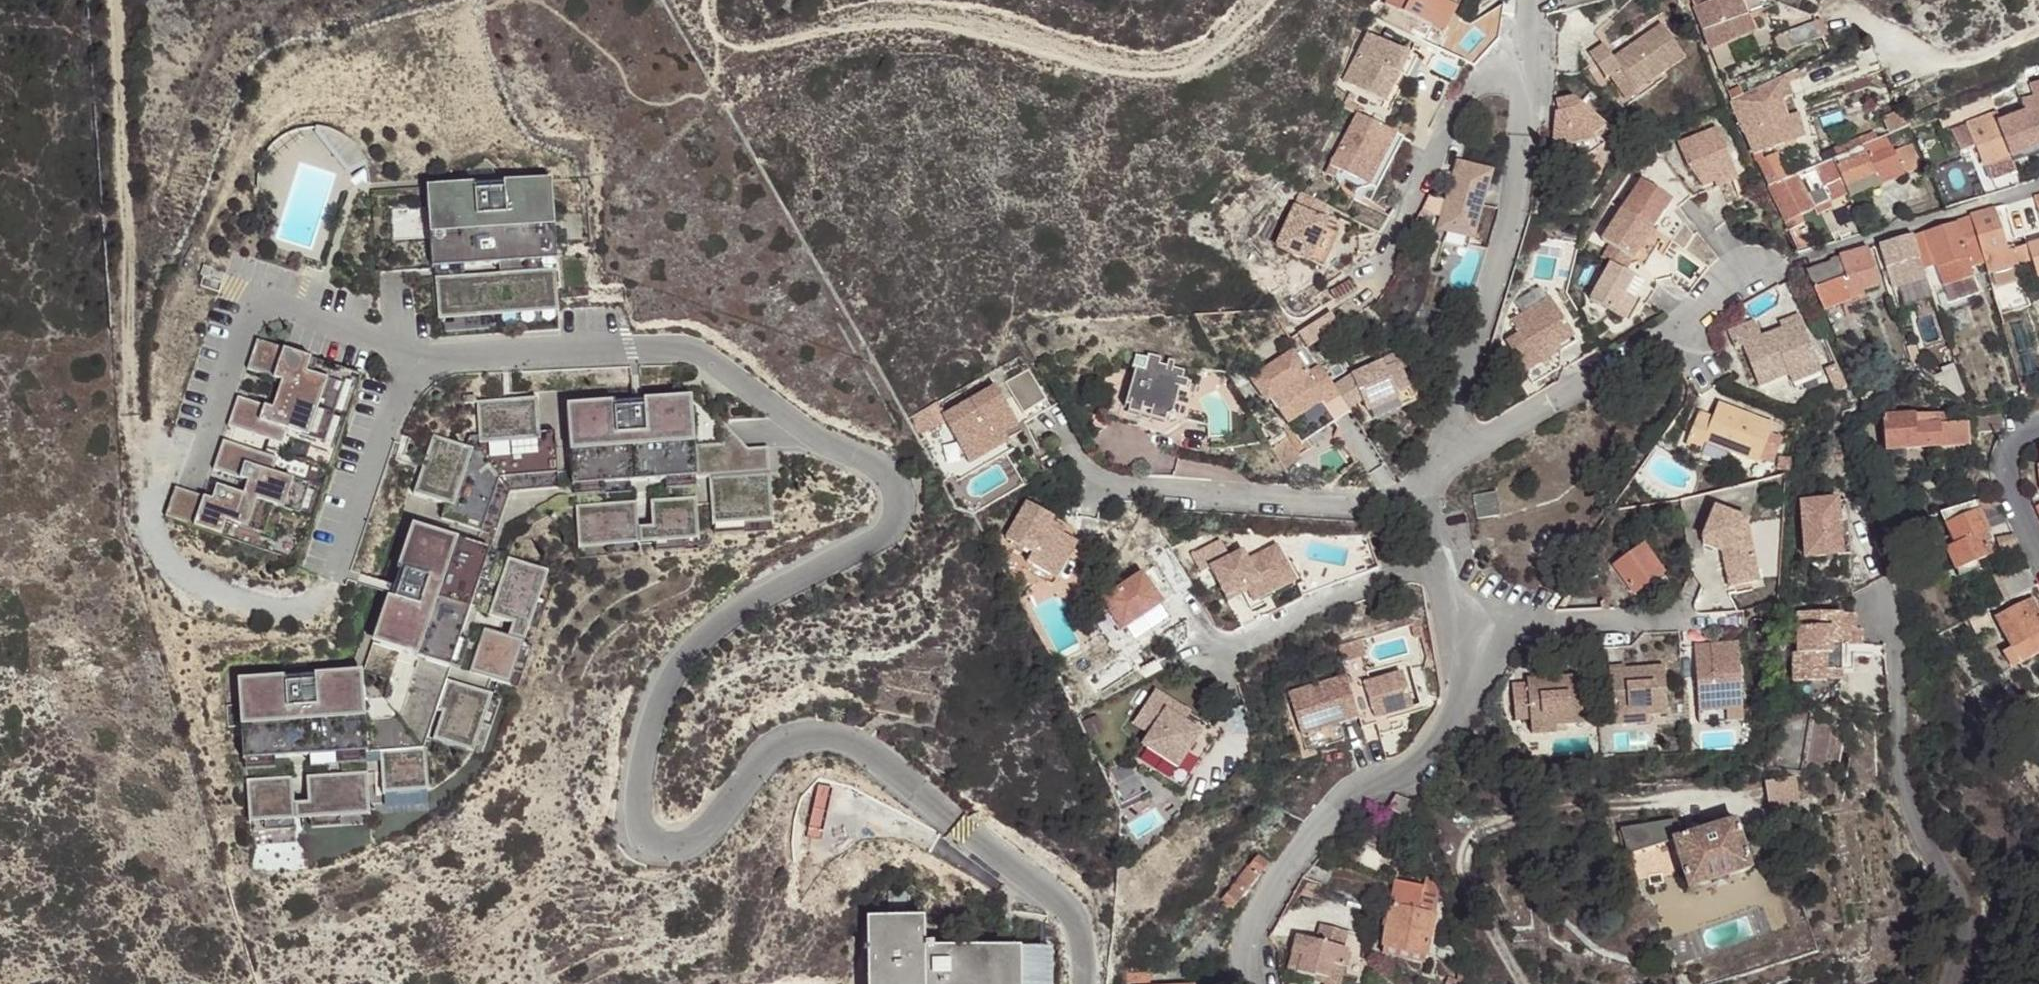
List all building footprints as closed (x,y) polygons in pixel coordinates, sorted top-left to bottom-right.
[(1456,0),(1398,0),(1393,10),(1438,34),(1456,0)] [(1438,34),(1453,42),(1475,0),(1456,0),(1438,34)] [(1701,27),(1734,17),(1745,13),(1740,0),(1706,0),(1692,4),(1701,27)] [(1701,27),(1709,46),(1723,42),(1740,36),(1734,17),(1701,27)] [(1785,35),(1791,51),(1822,38),(1815,24),(1785,35)] [(1619,73),(1634,95),(1684,61),(1660,25),(1610,59),(1601,47),(1587,57),(1604,82),(1609,80),(1619,73)] [(1409,56),(1369,34),(1344,82),(1383,103),(1399,75),(1409,56)] [(1747,55),(1740,36),(1723,42),(1731,61),(1747,55)] [(1422,63),(1409,56),(1399,75),(1412,82),(1422,63)] [(1800,66),(1782,75),(1784,81),(1804,73),(1800,66)] [(1624,102),(1634,95),(1619,73),(1609,80),(1624,102)] [(1782,75),(1729,99),(1751,151),(1803,135),(1794,111),(1783,115),(1778,99),(1789,95),(1784,81),(1782,75)] [(2014,87),(2020,102),(2035,98),(2028,81),(2014,87)] [(2000,122),(1996,124),(2009,159),(2038,147),(2038,97),(2035,98),(2020,102),(2024,113),(2000,122)] [(1964,120),(1987,111),(1984,102),(1961,111),(1964,120)] [(1584,111),(1572,110),(1570,122),(1559,121),(1555,158),(1575,159),(1583,171),(1620,158),(1613,151),(1621,141),(1584,111)] [(1982,169),(2009,159),(1996,124),(2000,122),(1997,115),(1996,113),(1965,124),(1982,169)] [(1388,132),(1387,131),(1357,115),(1328,167),(1359,184),(1388,132)] [(1685,168),(1698,184),(1714,177),(1717,182),(1735,174),(1715,128),(1675,146),(1685,168)] [(1402,140),(1388,132),(1359,184),(1374,192),(1402,140)] [(1861,146),(1863,145),(1859,135),(1835,145),(1839,155),(1861,146)] [(1889,149),(1883,136),(1863,145),(1861,146),(1865,155),(1874,176),(1878,186),(1903,175),(1891,148),(1889,149)] [(1908,141),(1891,148),(1903,175),(1920,168),(1908,141)] [(1865,155),(1861,146),(1839,155),(1831,158),(1835,168),(1865,155)] [(2009,159),(2011,164),(2038,153),(2038,147),(2009,159)] [(1835,168),(1845,189),(1874,176),(1865,155),(1835,168)] [(1755,161),(1767,185),(1786,176),(1781,163),(1770,168),(1765,156),(1755,161)] [(1835,168),(1831,158),(1812,166),(1818,177),(1830,204),(1832,203),(1848,196),(1845,189),(1835,168)] [(1441,234),(1466,243),(1482,195),(1484,177),(1453,166),(1432,231),(1441,234)] [(1818,177),(1812,166),(1798,172),(1803,183),(1818,177)] [(1649,191),(1668,202),(1677,207),(1687,196),(1662,168),(1649,191)] [(1803,183),(1798,172),(1786,176),(1767,185),(1780,211),(1809,198),(1803,183)] [(1848,196),(1849,199),(1878,186),(1874,176),(1845,189),(1848,196)] [(1714,177),(1698,184),(1701,190),(1717,182),(1714,177)] [(1818,177),(1803,183),(1809,198),(1815,210),(1830,204),(1818,177)] [(1637,183),(1601,244),(1609,249),(1632,263),(1650,232),(1668,202),(1649,191),(1637,183)] [(482,190),(434,192),(438,275),(440,275),(470,273),(504,271),(561,268),(563,268),(559,186),(511,188),(511,196),(482,198),(482,190)] [(1780,211),(1786,223),(1815,210),(1809,198),(1780,211)] [(2029,200),(2017,203),(2024,231),(2038,228),(2029,200)] [(1830,204),(1815,210),(1817,217),(1834,209),(1832,203),(1830,204)] [(1973,216),(1974,219),(1985,258),(2008,253),(1996,209),(1973,216)] [(1324,224),(1294,210),(1276,248),(1307,262),(1324,224)] [(1974,219),(1914,237),(1925,269),(1937,265),(1943,284),(1973,275),(1971,268),(1987,263),(1985,258),(1974,219)] [(1338,230),(1324,224),(1307,262),(1320,268),(1338,230)] [(1806,227),(1789,235),(1798,254),(1801,255),(1808,253),(1816,251),(1806,227)] [(1650,232),(1632,263),(1643,269),(1662,238),(1650,232)] [(1462,256),(1466,243),(1441,234),(1437,248),(1462,256)] [(1914,235),(1880,246),(1887,269),(1894,290),(1928,280),(1925,269),(1914,237),(1914,235)] [(1805,268),(1822,310),(1865,297),(1863,291),(1879,286),(1872,258),(1877,256),(1874,247),(1805,268)] [(2027,247),(2008,253),(2013,267),(2031,261),(2027,247)] [(1632,263),(1609,249),(1602,261),(1610,266),(1625,275),(1632,263)] [(2008,253),(1985,258),(1989,273),(2013,267),(2008,253)] [(1623,322),(1644,286),(1625,275),(1610,266),(1589,303),(1623,322)] [(561,268),(504,271),(505,278),(561,276),(562,275),(561,268)] [(470,273),(440,275),(440,282),(441,282),(470,280),(470,273)] [(441,282),(443,317),(503,314),(563,311),(561,276),(505,278),(470,280),(441,282)] [(2004,280),(1992,283),(1995,292),(2006,288),(2004,280)] [(2006,288),(1995,292),(2002,315),(2018,310),(2010,287),(2006,288)] [(1555,348),(1558,353),(1574,344),(1549,299),(1510,321),(1518,335),(1504,343),(1521,374),(1543,361),(1540,356),(1555,348)] [(503,314),(443,317),(443,325),(563,319),(563,311),(503,314)] [(1340,326),(1331,311),(1297,333),(1307,347),(1340,326)] [(1790,378),(1819,367),(1802,323),(1761,339),(1755,322),(1728,333),(1734,351),(1743,349),(1759,390),(1790,378)] [(314,364),(260,346),(250,376),(284,387),(275,415),(241,403),(231,433),(285,451),(290,437),(320,447),(340,389),(309,379),(314,364)] [(1543,361),(1558,353),(1555,348),(1540,356),(1543,361)] [(1334,387),(1318,364),(1305,372),(1290,351),(1249,379),(1265,402),(1269,400),(1286,424),(1321,402),(1324,406),(1340,395),(1334,387)] [(1134,356),(1131,365),(1130,370),(1134,371),(1122,408),(1164,422),(1169,423),(1184,374),(1159,366),(1161,360),(1147,355),(1146,360),(1134,356)] [(1374,371),(1372,366),(1351,374),(1352,376),(1361,400),(1363,406),(1372,419),(1414,402),(1398,362),(1385,367),(1374,371)] [(1382,362),(1372,366),(1374,371),(1385,367),(1382,362)] [(1822,373),(1819,367),(1790,378),(1793,385),(1822,373)] [(1022,411),(1044,399),(1028,369),(1006,382),(1022,411)] [(1957,372),(1933,382),(1957,400),(1964,396),(1957,372)] [(1352,376),(1334,387),(1340,395),(1348,408),(1361,400),(1352,376)] [(1004,434),(1009,443),(1023,435),(996,388),(943,417),(965,455),(1004,434)] [(347,391),(340,389),(320,447),(327,449),(347,391)] [(1348,408),(1340,395),(1324,406),(1321,402),(1286,424),(1289,429),(1300,446),(1351,412),(1348,408)] [(2027,403),(2019,405),(2022,415),(2029,413),(2027,403)] [(1698,413),(1685,445),(1700,451),(1704,443),(1757,464),(1772,425),(1717,404),(1711,418),(1698,413)] [(437,441),(417,499),(449,510),(445,524),(478,535),(498,476),(561,473),(559,438),(544,438),(542,405),(482,408),(481,409),(483,443),(473,443),(470,452),(437,441)] [(571,412),(572,420),(576,494),(577,494),(634,491),(669,489),(699,488),(701,487),(697,405),(648,408),(649,416),(620,417),(619,409),(571,412)] [(697,405),(701,487),(773,484),(772,457),(752,458),(697,405)] [(929,410),(912,419),(923,437),(939,428),(929,410)] [(1889,450),(1917,448),(1917,426),(1931,426),(1931,415),(1888,417),(1889,450)] [(2003,416),(1974,417),(1974,434),(2003,432),(2003,416)] [(1971,424),(1942,425),(1944,447),(1972,445),(1971,424)] [(1917,426),(1917,448),(1925,449),(1944,447),(1942,425),(1931,426),(1917,426)] [(970,464),(1009,443),(1004,434),(965,455),(970,464)] [(226,447),(216,476),(251,488),(246,501),(220,492),(215,506),(178,494),(168,524),(225,542),(229,528),(260,538),(269,510),(276,512),(296,518),(306,489),(276,479),(280,465),(226,447)] [(498,476),(478,535),(485,538),(503,483),(561,480),(561,473),(498,476)] [(699,488),(669,489),(669,496),(699,495),(699,488)] [(306,489),(296,518),(303,521),(313,492),(306,489)] [(713,493),(715,528),(716,528),(774,525),(776,525),(774,490),(713,493)] [(1498,490),(1475,494),(1479,517),(1502,513),(1498,490)] [(634,491),(577,494),(578,501),(635,498),(634,491)] [(2003,505),(2000,498),(1943,516),(1958,550),(1992,535),(1981,512),(2003,505)] [(1806,559),(1850,556),(1847,502),(1802,505),(1806,559)] [(1049,531),(1052,526),(1054,521),(1026,506),(1005,544),(1033,559),(1027,568),(1056,584),(1077,547),(1062,538),(1049,531)] [(700,507),(654,510),(655,545),(657,545),(687,543),(702,542),(700,507)] [(269,510),(260,538),(267,541),(276,512),(269,510)] [(640,510),(579,514),(581,549),(582,548),(640,545),(642,545),(640,510)] [(1717,510),(1704,541),(1727,551),(1735,589),(1763,582),(1751,527),(1748,522),(1717,510)] [(716,528),(717,544),(746,542),(746,534),(775,533),(774,525),(716,528)] [(1065,534),(1052,526),(1049,531),(1062,538),(1065,534)] [(476,611),(494,557),(495,556),(417,529),(401,575),(409,578),(400,605),(392,603),(377,648),(455,675),(455,673),(465,644),(476,611)] [(2017,533),(2000,542),(2006,554),(2022,547),(2017,533)] [(1278,542),(1264,548),(1279,583),(1281,588),(1296,582),(1278,542)] [(1613,563),(1635,592),(1661,571),(1641,542),(1613,563)] [(687,543),(657,545),(658,560),(688,559),(687,543)] [(640,545),(582,548),(582,556),(611,555),(611,563),(641,561),(640,545)] [(1389,546),(1375,551),(1379,560),(1393,555),(1389,546)] [(1279,583),(1264,548),(1245,557),(1241,548),(1209,562),(1224,594),(1250,583),(1255,594),(1279,583)] [(1968,571),(1958,550),(1950,554),(1959,575),(1968,571)] [(501,560),(494,557),(476,611),(483,614),(501,560)] [(512,564),(493,622),(526,633),(526,632),(545,576),(545,575),(512,564)] [(1968,571),(1959,575),(1964,584),(1984,575),(1980,566),(1968,571)] [(1053,592),(1056,584),(1027,568),(1024,575),(1053,592)] [(1098,597),(1120,632),(1165,603),(1142,568),(1098,597)] [(2013,601),(2037,591),(2029,575),(2006,585),(2013,601)] [(545,576),(526,632),(541,637),(551,609),(543,606),(552,579),(545,576)] [(1281,588),(1279,583),(1255,594),(1250,583),(1224,594),(1226,599),(1246,590),(1251,602),(1281,588)] [(2036,600),(2001,616),(2016,652),(2023,666),(2038,659),(2038,606),(2036,600)] [(1856,616),(1797,615),(1796,656),(1791,656),(1791,684),(1839,684),(1840,647),(1861,648),(1861,631),(1855,631),(1856,616)] [(488,635),(473,679),(507,690),(512,676),(521,647),(521,646),(488,635)] [(1726,697),(1745,695),(1741,642),(1692,646),(1697,712),(1727,710),(1726,697)] [(465,644),(455,673),(462,675),(472,646),(465,644)] [(536,653),(521,647),(512,676),(526,681),(536,653)] [(2016,669),(2023,666),(2016,652),(2010,654),(2016,669)] [(1617,715),(1648,713),(1670,711),(1666,664),(1628,668),(1627,664),(1613,666),(1617,715)] [(1401,669),(1348,685),(1358,718),(1360,727),(1375,723),(1376,723),(1374,717),(1411,705),(1401,669)] [(1348,685),(1345,673),(1288,690),(1300,735),(1338,724),(1358,718),(1348,685)] [(1534,725),(1560,723),(1587,721),(1583,674),(1530,677),(1531,682),(1515,683),(1518,719),(1533,718),(1534,725)] [(290,683),(242,686),(248,768),(249,768),(280,766),(314,763),(371,760),(373,759),(367,677),(319,681),(319,689),(290,691),(290,683)] [(490,699),(451,686),(441,716),(451,720),(442,747),(471,757),(471,756),(490,700),(490,699)] [(1179,774),(1202,737),(1186,726),(1191,716),(1156,694),(1135,728),(1151,739),(1144,751),(1161,762),(1179,774)] [(1747,719),(1745,695),(1726,697),(1727,710),(1697,712),(1698,723),(1747,719)] [(505,705),(490,700),(471,756),(478,758),(487,731),(495,733),(505,705)] [(1413,712),(1411,705),(1374,717),(1376,723),(1389,719),(1413,712)] [(1649,721),(1648,713),(1617,715),(1618,723),(1649,721)] [(1376,723),(1375,723),(1378,735),(1392,730),(1389,719),(1376,723)] [(1561,735),(1560,723),(1534,725),(1535,736),(1561,735)] [(1806,750),(1824,753),(1829,726),(1811,723),(1806,750)] [(1338,724),(1300,735),(1305,752),(1343,741),(1338,724)] [(1215,745),(1202,737),(1179,774),(1161,762),(1153,775),(1183,794),(1215,745)] [(1821,771),(1824,753),(1806,750),(1803,767),(1821,771)] [(384,759),(387,793),(401,792),(424,791),(433,790),(430,755),(384,759)] [(371,760),(314,763),(315,771),(371,767),(371,760)] [(280,766),(249,768),(250,775),(280,773),(280,766)] [(1792,776),(1762,782),(1771,828),(1801,822),(1792,776)] [(372,779),(311,784),(314,819),(315,819),(373,814),(375,814),(372,779)] [(297,785),(251,788),(254,823),(268,822),(298,820),(300,820),(297,785)] [(424,791),(401,792),(401,800),(424,798),(424,791)] [(1416,811),(1395,799),(1387,809),(1409,823),(1412,816),(1416,811)] [(315,819),(316,834),(346,832),(345,824),(374,822),(373,814),(315,819)] [(298,820),(268,822),(270,838),(300,836),(298,820)] [(1678,820),(1624,837),(1632,862),(1676,848),(1689,887),(1751,868),(1736,821),(1683,838),(1678,820)] [(1270,864),(1260,855),(1218,906),(1231,918),(1236,912),(1233,909),(1270,864)] [(1397,880),(1394,903),(1429,911),(1430,907),(1423,904),(1421,900),(1424,885),(1397,880)] [(1329,892),(1314,887),(1306,900),(1326,904),(1329,892)] [(1429,911),(1394,903),(1384,945),(1425,953),(1428,954),(1436,913),(1429,911)] [(934,946),(926,945),(926,918),(869,918),(870,983),(1054,983),(1053,948),(934,949),(934,946)] [(1336,964),(1348,967),(1353,950),(1347,948),(1351,932),(1325,925),(1321,941),(1302,936),(1298,953),(1299,954),(1307,956),(1302,974),(1319,978),(1320,975),(1333,978),(1336,964)] [(1424,960),(1425,953),(1384,945),(1383,953),(1424,960)] [(1294,971),(1302,974),(1307,956),(1299,954),(1294,971)] [(1348,967),(1336,964),(1333,978),(1320,975),(1319,978),(1318,981),(1329,983),(1344,983),(1348,967)]
